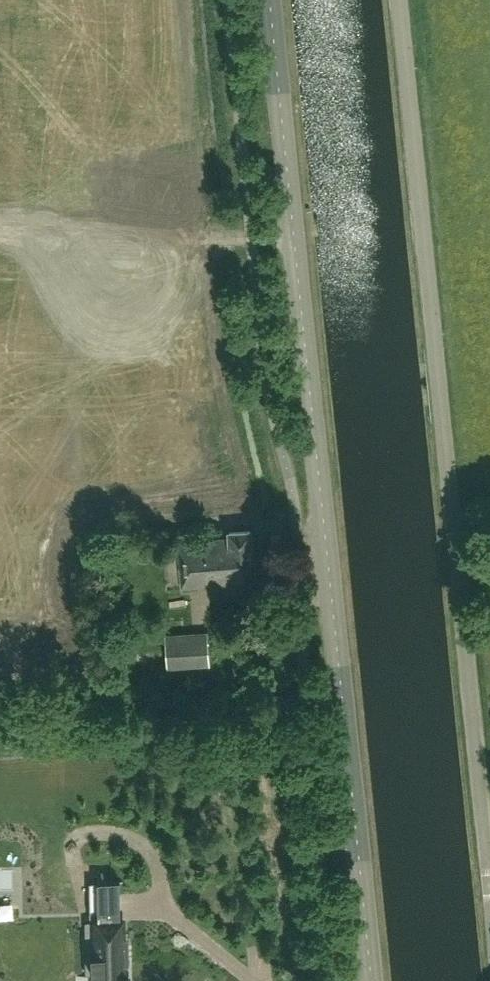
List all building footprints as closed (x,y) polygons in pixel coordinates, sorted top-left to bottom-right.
[(208,584),(254,581),(250,530),(229,532),(229,539),(178,543),(181,586),(196,585),(196,580),(207,580),(208,584)] [(207,631),(166,634),(170,668),(209,663),(207,631)] [(131,977),(129,977),(128,963),(128,945),(122,946),(121,922),(87,923),(89,973),(92,973),(93,980),(131,980),(131,977)]
